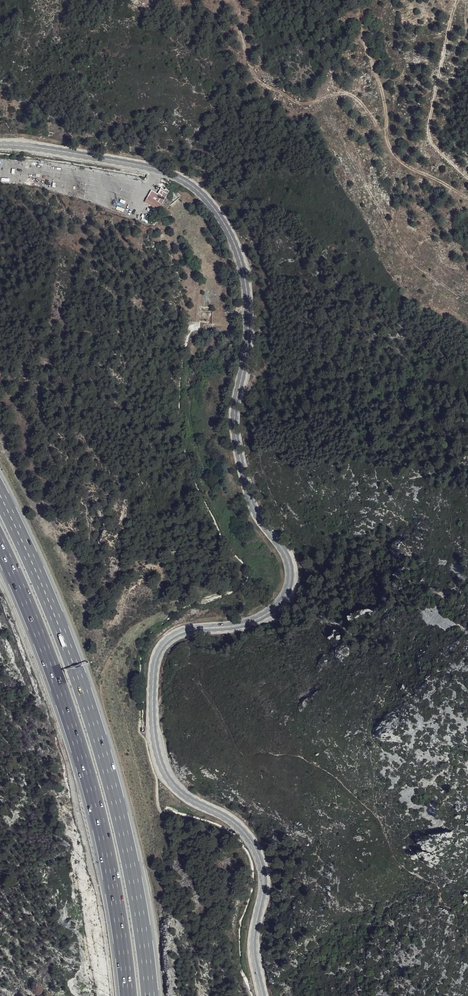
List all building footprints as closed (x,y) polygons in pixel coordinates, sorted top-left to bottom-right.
[(158,211),(169,192),(165,190),(165,191),(161,189),(157,195),(151,191),(144,203),(158,211)] [(221,297),(214,297),(214,314),(227,314),(225,297),(221,297)]
